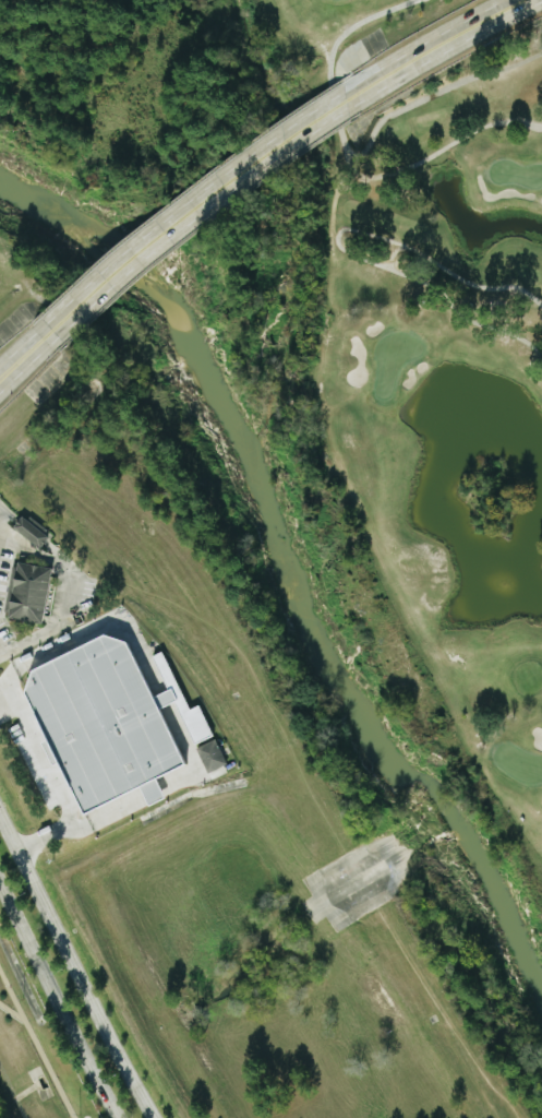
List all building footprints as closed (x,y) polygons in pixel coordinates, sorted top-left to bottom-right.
[(14,530),(43,548),(53,532),(24,514),(14,530)] [(51,560),(43,617),(8,611),(17,555),(51,560)] [(33,663),(105,627),(125,633),(154,691),(160,703),(186,757),(157,771),(141,780),(86,807),(60,754),(48,733),(25,687),(33,663)] [(174,695),(160,703),(154,691),(168,683),(152,650),(160,645),(190,703),(198,699),(213,728),(195,737),(174,695)] [(48,733),(41,736),(52,759),(60,754),(48,733)] [(230,765),(219,739),(200,747),(210,773),(230,765)] [(141,780),(150,799),(167,792),(157,771),(141,780)]
